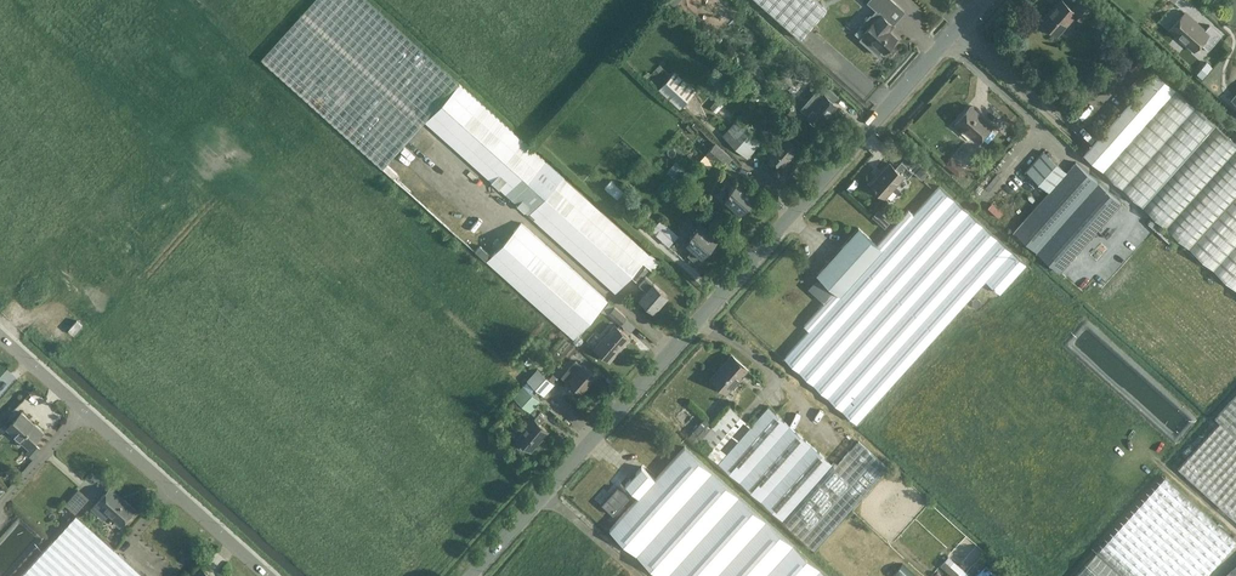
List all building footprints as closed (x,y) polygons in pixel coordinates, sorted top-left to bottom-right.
[(262,58),(261,59),(383,168),(425,122),(615,292),(650,254),(460,83),(367,0),(314,0),(262,58)] [(827,9),(817,0),(756,0),(800,39),(827,9)] [(846,26),(878,55),(882,50),(884,52),(897,38),(888,30),(893,24),(886,18),(897,5),(904,11),(892,0),(870,0),(868,2),(877,10),(871,16),(870,15),(860,27),(864,31),(863,33),(864,34),(861,38),(847,26),(846,26)] [(1095,7),(1087,0),(1080,0),(1072,8),(1063,0),(1059,0),(1042,20),(1058,34),(1077,13),(1084,19),(1095,7)] [(1171,28),(1195,50),(1201,44),(1208,50),(1221,35),(1210,24),(1204,30),(1185,13),(1171,28)] [(1222,56),(1228,45),(1221,42),(1216,53),(1222,56)] [(1084,152),(1235,288),(1235,129),(1163,64),(1084,152)] [(675,71),(659,89),(665,95),(680,108),(690,97),(696,90),(675,71)] [(834,101),(840,95),(827,83),(818,93),(823,97),(808,113),(820,124),(838,105),(834,101)] [(723,105),(717,99),(710,107),(717,112),(723,105)] [(979,141),(993,125),(971,105),(957,121),(979,141)] [(748,157),(763,140),(738,118),(722,134),(748,157)] [(401,152),(411,162),(433,139),(423,129),(401,152)] [(783,167),(801,146),(788,135),(770,155),(783,167)] [(723,168),(733,157),(716,142),(706,153),(723,168)] [(1025,170),(1049,191),(1013,230),(1060,272),(1122,203),(1075,161),(1066,171),(1044,150),(1025,170)] [(966,169),(951,157),(945,164),(959,177),(966,169)] [(907,178),(913,171),(902,160),(895,167),(890,162),(871,184),(885,197),(904,176),(907,178)] [(686,170),(675,161),(667,171),(678,181),(686,170)] [(753,201),(755,198),(752,196),(758,189),(751,183),(749,185),(741,178),(731,188),(730,188),(729,189),(732,192),(727,198),(733,204),(727,211),(734,216),(739,210),(742,212),(752,200),(753,201)] [(617,198),(624,191),(617,185),(618,185),(611,179),(604,187),(617,198)] [(851,284),(809,330),(784,357),(857,422),(986,279),(1000,293),(1027,263),(940,185),(914,214),(851,284)] [(710,229),(702,221),(709,214),(703,208),(695,217),(701,222),(693,231),(692,230),(689,233),(693,236),(687,242),(694,248),(688,254),(695,260),(700,254),(702,256),(713,244),(714,244),(716,242),(713,239),(719,233),(712,227),(710,229)] [(804,325),(809,330),(851,284),(914,214),(908,209),(877,244),(858,227),(817,273),(835,290),(804,325)] [(1169,243),(1173,238),(1151,218),(1147,223),(1169,243)] [(891,223),(886,219),(882,224),(886,228),(891,223)] [(669,246),(678,235),(660,220),(651,230),(669,246)] [(521,222),(495,251),(486,261),(573,339),(608,300),(521,222)] [(638,282),(651,267),(644,262),(631,276),(638,282)] [(654,310),(667,294),(647,276),(639,284),(647,290),(640,298),(654,310)] [(622,322),(627,316),(615,306),(610,312),(622,322)] [(77,320),(69,329),(74,334),(82,325),(77,320)] [(610,360),(630,337),(616,324),(596,347),(610,360)] [(570,359),(577,352),(569,346),(563,353),(570,359)] [(728,391),(747,370),(731,356),(712,377),(728,391)] [(583,392),(596,376),(583,364),(582,365),(576,360),(562,376),(568,382),(570,380),(583,392)] [(527,379),(545,395),(555,383),(538,368),(527,379)] [(530,412),(541,401),(523,385),(513,396),(530,412)] [(1215,417),(1220,422),(1235,436),(1235,394),(1215,417)] [(705,417),(689,435),(697,443),(815,549),(888,467),(859,440),(835,466),(768,406),(756,420),(753,417),(748,422),(730,407),(711,428),(708,425),(711,422),(705,417)] [(6,427),(8,429),(15,435),(29,448),(30,447),(44,431),(21,411),(6,427)] [(533,449),(549,430),(541,423),(546,417),(540,412),(518,436),(533,449)] [(1178,468),(1235,520),(1235,436),(1220,422),(1178,468)] [(630,479),(626,484),(639,496),(610,529),(662,575),(830,575),(685,446),(655,478),(642,466),(630,479)] [(37,453),(30,447),(29,448),(25,452),(32,458),(37,453)] [(1235,542),(1235,539),(1166,476),(1098,551),(1075,575),(1206,575),(1235,542)] [(76,511),(90,497),(81,487),(66,500),(76,511)] [(613,514),(629,497),(617,487),(602,504),(613,514)] [(121,525),(135,509),(123,499),(120,502),(106,490),(91,508),(103,518),(108,513),(121,525)] [(76,514),(21,575),(145,575),(76,514)] [(948,556),(940,565),(952,575),(957,575),(959,574),(961,575),(964,575),(967,572),(948,556)] [(891,575),(917,575),(903,563),(891,575)] [(1000,574),(987,563),(976,575),(999,575),(1000,574)] [(1229,570),(1222,575),(1235,575),(1235,563),(1229,570)]
